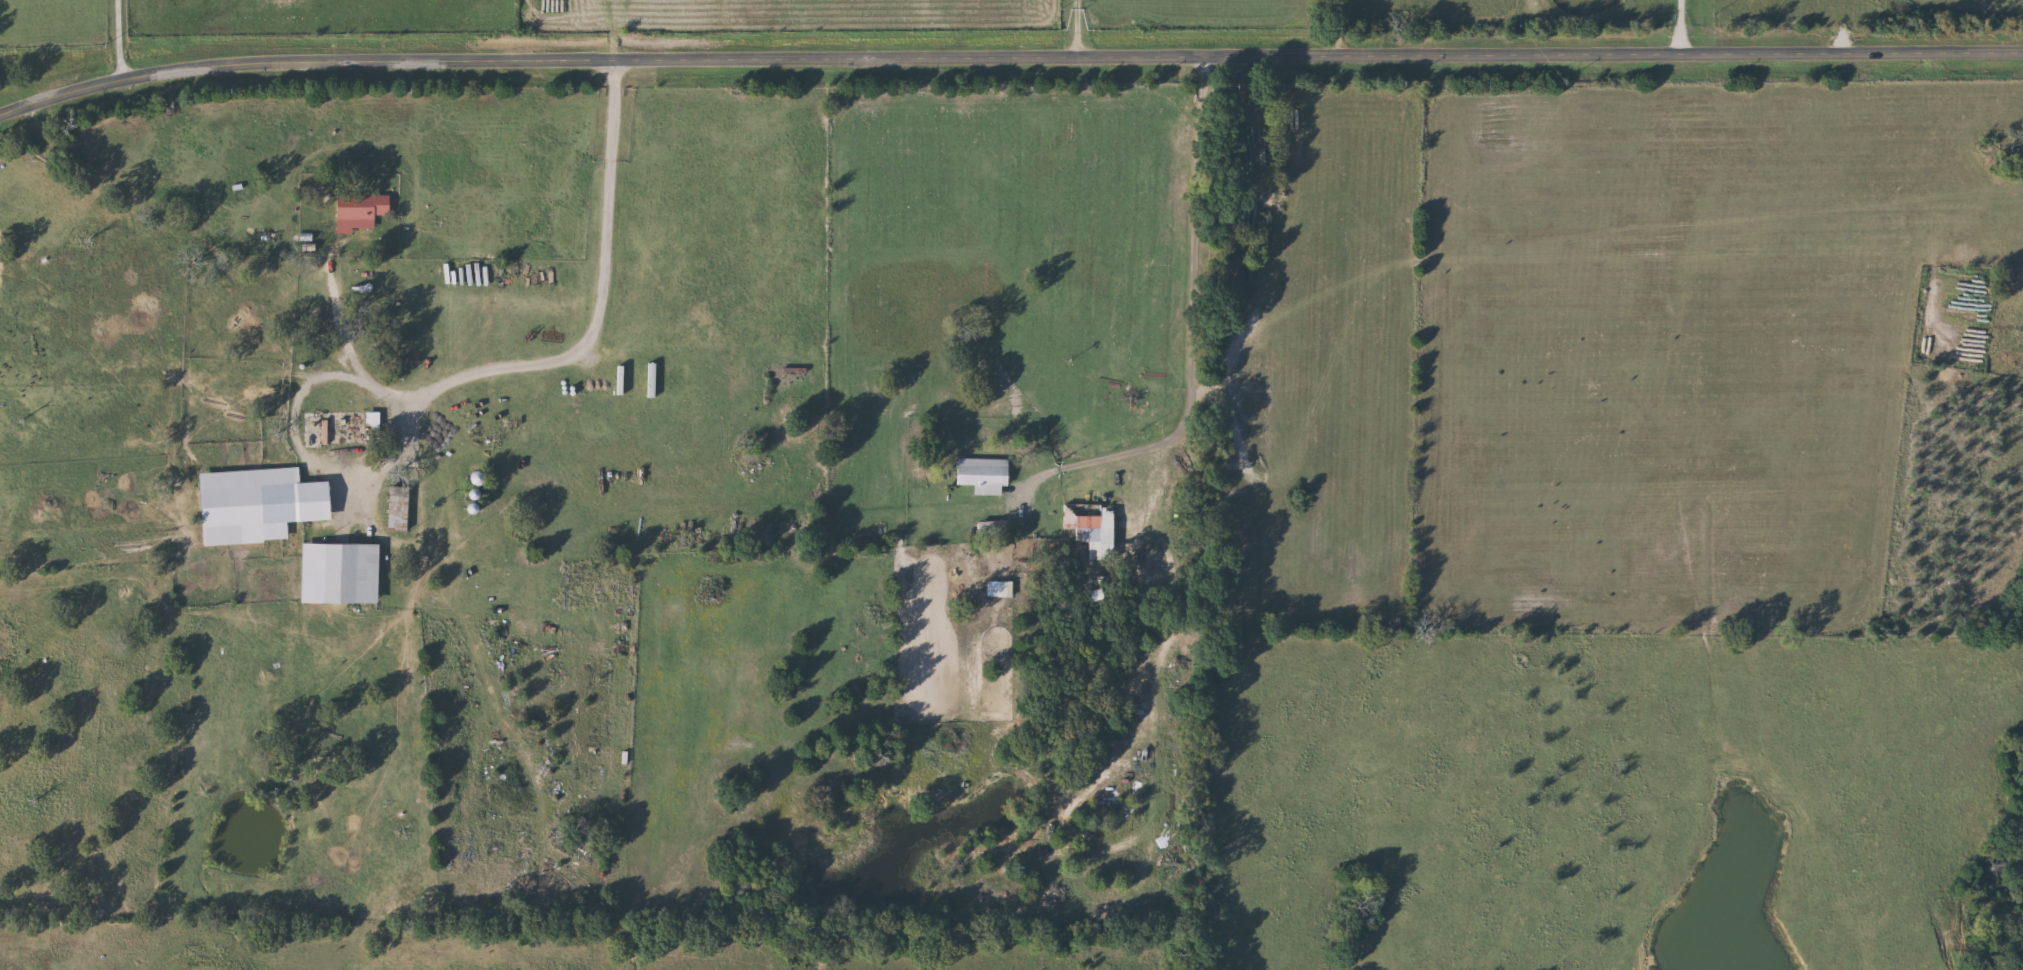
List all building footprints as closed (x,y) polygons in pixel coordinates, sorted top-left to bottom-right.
[(340,218),(340,194),(393,195),(393,219),(340,218)] [(381,441),(368,441),(368,412),(381,412),(381,441)] [(961,484),(962,458),(1013,459),(1013,485),(1006,485),(1006,494),(979,494),(979,484),(961,484)] [(336,520),(291,522),(292,541),(207,545),(204,472),(302,468),(302,483),(334,481),(336,520)] [(490,472),(490,484),(478,485),(477,473),(490,472)] [(393,530),(393,486),(411,486),(411,530),(393,530)] [(1086,541),(1086,528),(1067,528),(1067,503),(1106,503),(1106,541),(1086,541)] [(383,543),(383,603),(306,603),(306,543),(383,543)]
